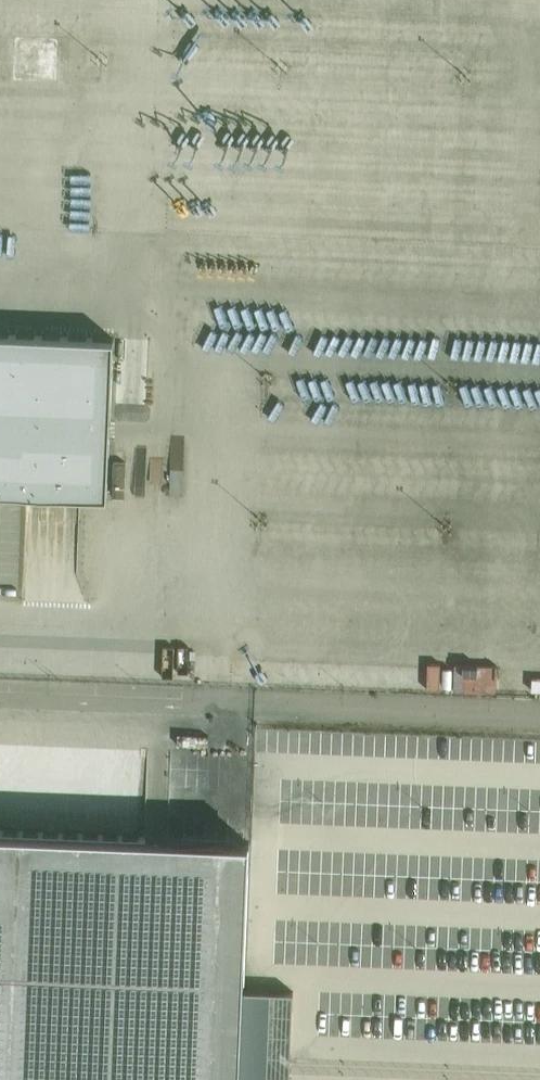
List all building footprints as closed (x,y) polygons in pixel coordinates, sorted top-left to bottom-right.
[(113,337),(0,332),(0,491),(107,495),(113,337)] [(292,990),(243,988),(250,841),(0,831),(0,1079),(289,1079),(292,990)]
